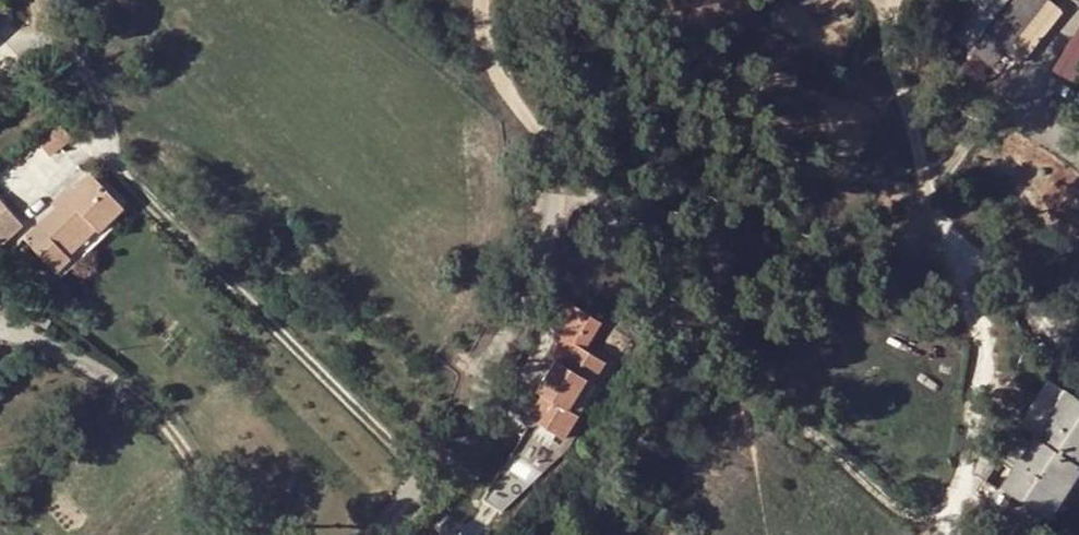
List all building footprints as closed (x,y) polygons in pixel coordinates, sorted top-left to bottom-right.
[(960,50),(975,61),(1016,0),(994,0),(960,50)] [(1056,70),(1078,81),(1078,21),(1056,70)] [(48,165),(70,147),(59,133),(37,151),(48,165)] [(74,203),(60,217),(29,249),(58,280),(74,269),(69,264),(93,238),(98,244),(124,217),(94,187),(74,203)] [(51,208),(60,217),(74,203),(65,196),(51,208)] [(23,233),(0,209),(0,253),(23,233)] [(32,308),(26,317),(46,329),(51,320),(32,308)] [(559,331),(569,340),(579,347),(594,326),(573,310),(559,331)] [(579,347),(591,357),(607,334),(594,326),(579,347)] [(579,347),(569,340),(555,361),(561,365),(538,394),(547,401),(534,421),(567,445),(582,425),(570,416),(592,385),(596,389),(612,372),(591,357),(579,347)] [(1045,512),(1078,462),(1078,401),(1066,392),(1044,378),(1016,422),(1035,435),(1036,436),(1028,447),(1010,475),(1004,484),(1045,512)] [(997,468),(1010,475),(1028,447),(1017,439),(997,468)]
